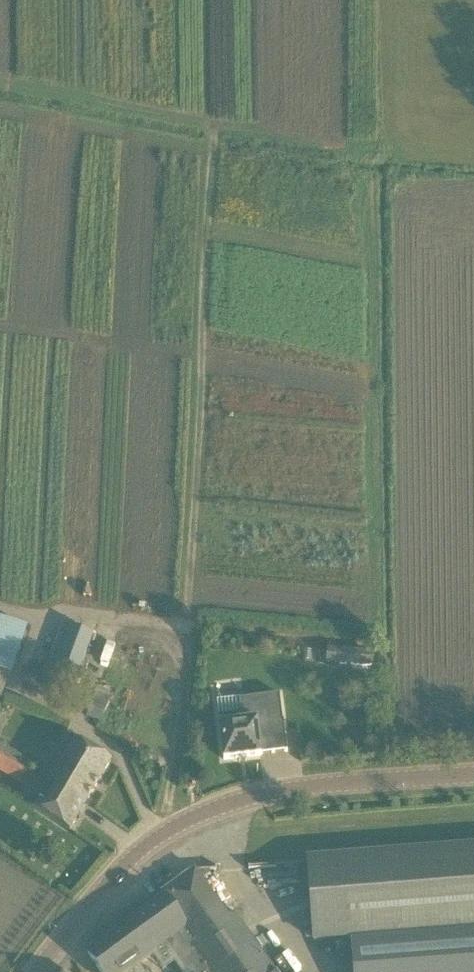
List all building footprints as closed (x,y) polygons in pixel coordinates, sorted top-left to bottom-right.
[(25,624),(0,617),(0,672),(10,675),(25,624)] [(92,635),(71,627),(50,682),(72,690),(92,635)] [(341,651),(340,665),(372,668),(373,654),(341,651)] [(94,693),(88,718),(102,721),(108,696),(94,693)] [(282,720),(279,696),(240,701),(241,711),(238,715),(218,717),(223,760),(287,752),(283,720),(282,720)] [(111,761),(94,751),(74,739),(32,810),(70,832),(111,761)] [(22,787),(35,766),(0,745),(0,774),(22,787)] [(406,852),(307,860),(307,863),(309,880),(313,941),(350,938),(352,971),(473,971),(473,847),(406,852)] [(260,952),(261,951),(245,929),(233,913),(229,916),(203,880),(195,869),(161,894),(163,897),(187,929),(165,945),(184,971),(275,971),(260,952)] [(163,897),(87,953),(100,969),(102,971),(127,971),(165,944),(165,945),(187,929),(163,897)]
